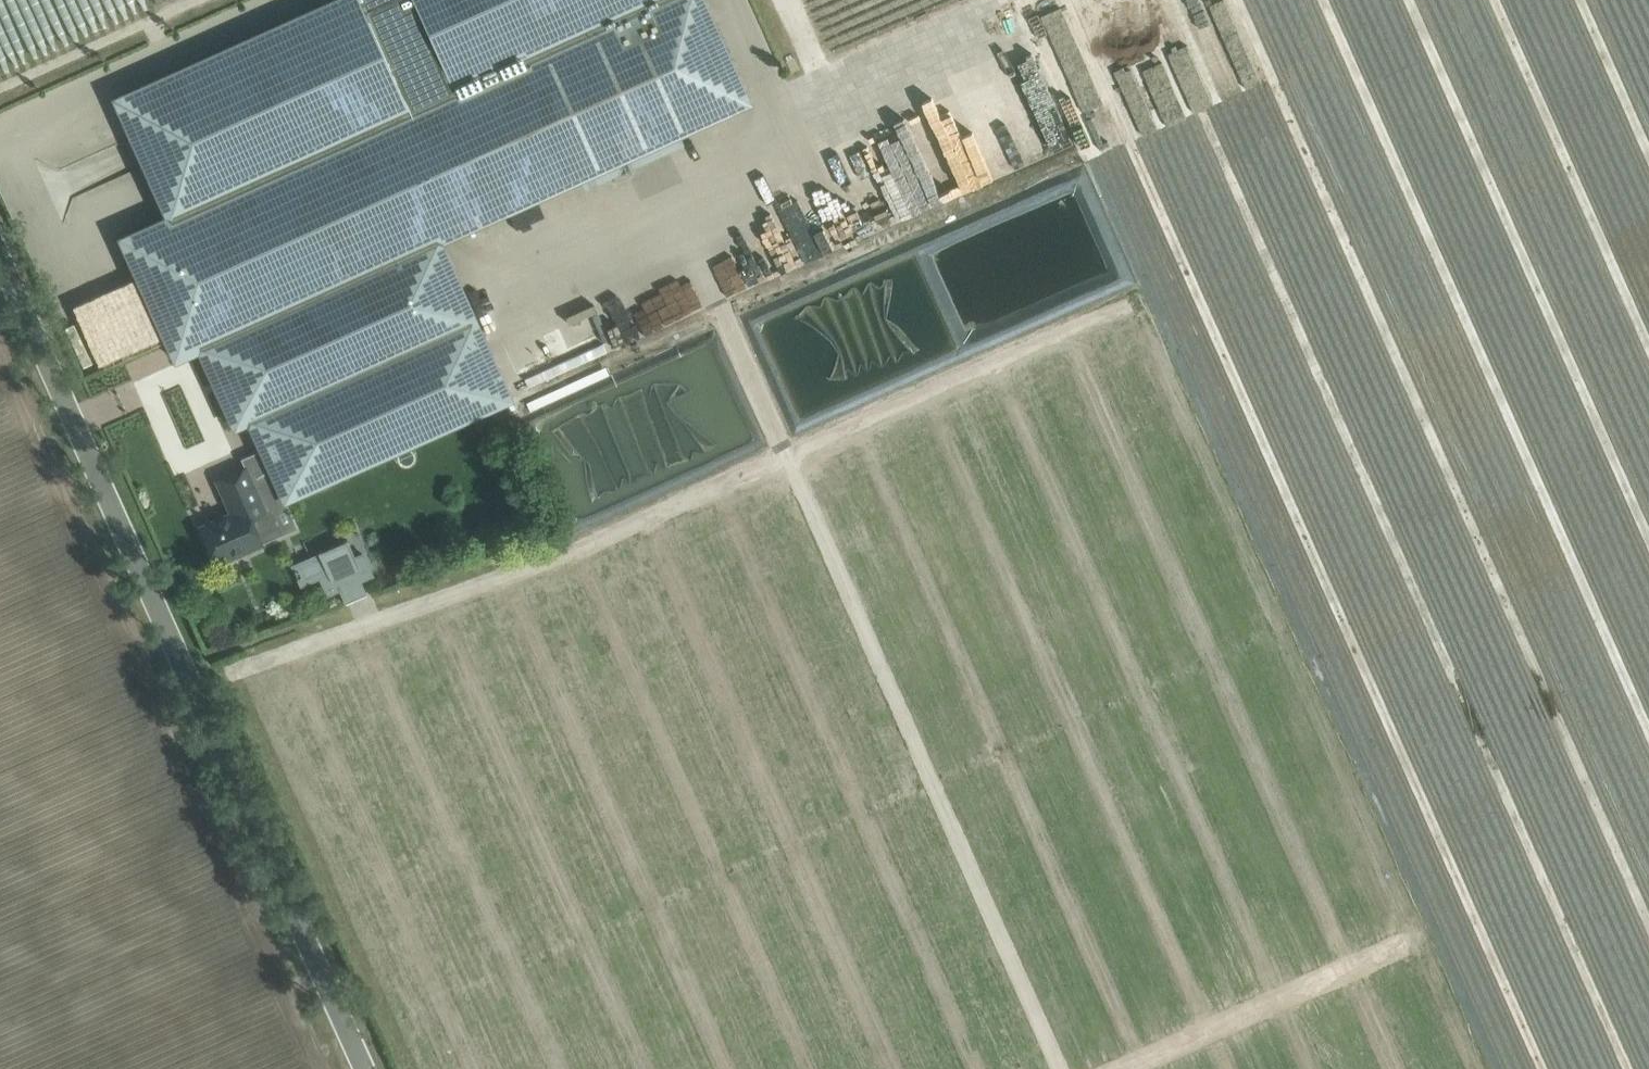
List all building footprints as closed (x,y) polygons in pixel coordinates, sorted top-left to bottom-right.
[(440,239),(747,99),(702,0),(335,0),(115,99),(168,217),(121,238),(175,358),(199,347),(234,426),(249,420),(273,473),(284,499),(294,494),(291,489),(357,459),(360,465),(511,398),(440,239)] [(670,251),(644,265),(674,321),(699,307),(670,251)] [(108,419),(146,402),(158,429),(173,422),(165,404),(169,402),(156,374),(170,368),(160,344),(125,359),(133,377),(96,393),(108,419)] [(237,511),(201,527),(214,557),(244,544),(246,549),(283,533),(271,505),(284,499),(273,473),(253,481),(247,466),(218,479),(225,495),(229,493),(237,511)] [(348,538),(318,551),(326,569),(319,572),(328,593),(342,587),(337,576),(354,569),(359,580),(373,574),(363,552),(356,556),(348,538)]
